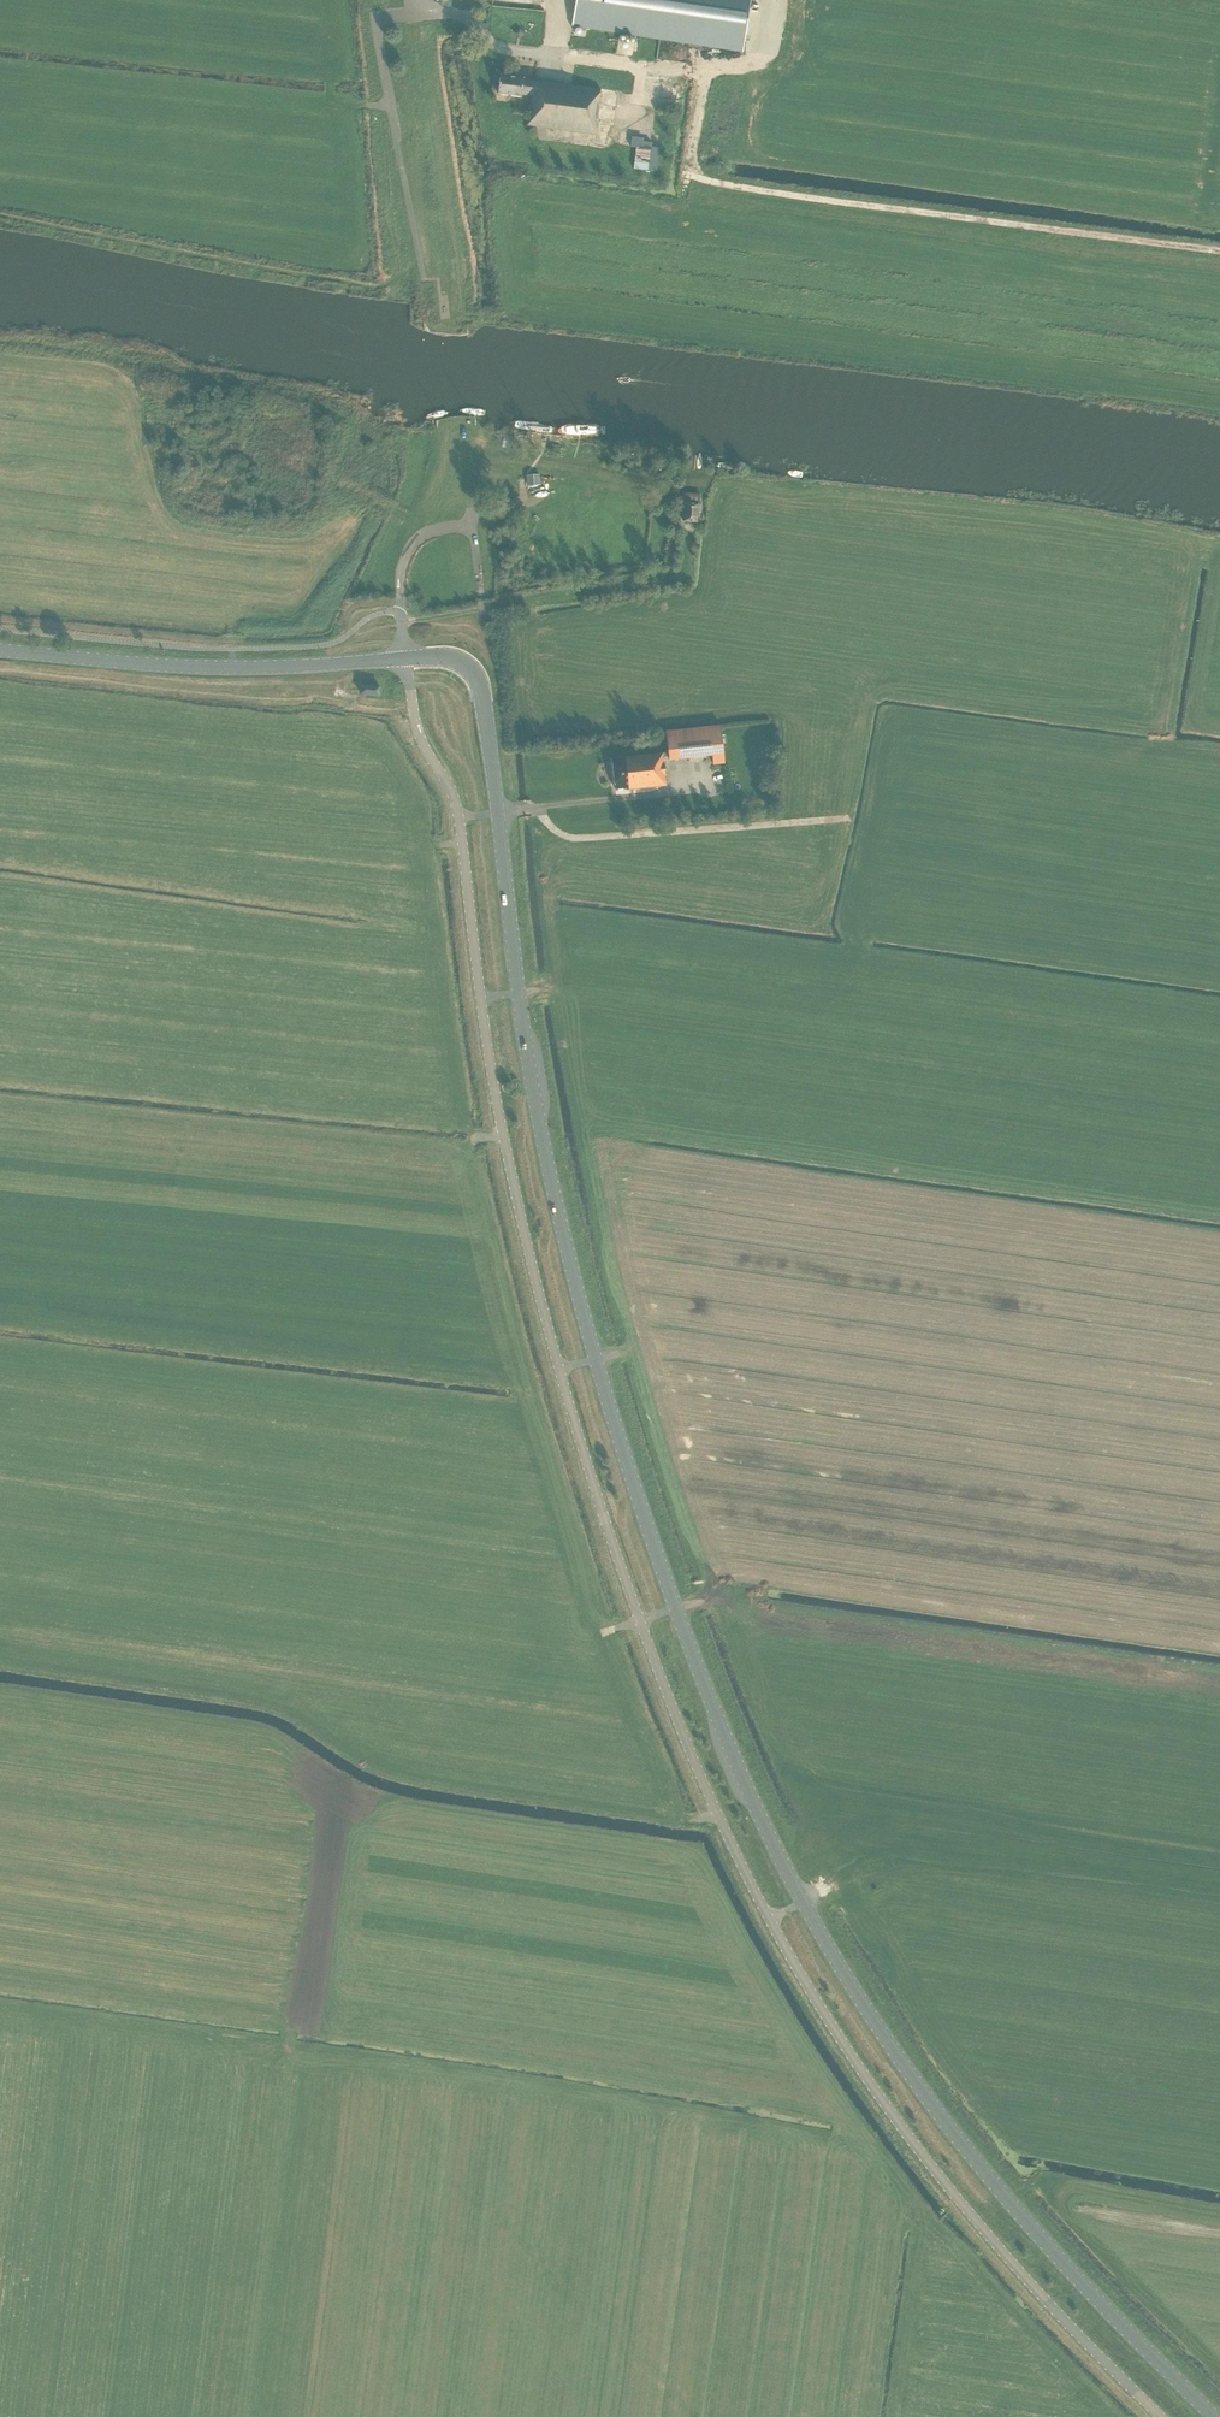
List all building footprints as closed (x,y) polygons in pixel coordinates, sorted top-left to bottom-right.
[(573,25),(742,51),(749,0),(577,0),(573,25)] [(532,77),(533,64),(520,62),(518,75),(532,77)] [(599,104),(601,89),(524,79),(524,78),(500,75),(498,93),(522,97),(522,94),(531,96),(527,125),(597,134),(601,104),(599,104)] [(674,468),(665,468),(665,479),(674,479),(674,468)] [(539,476),(527,477),(528,486),(540,485),(539,476)] [(684,521),(697,522),(699,498),(685,497),(684,521)] [(361,693),(379,695),(380,686),(362,684),(361,693)] [(714,764),(725,763),(721,725),(667,731),(670,759),(713,755),(714,764)] [(664,785),(663,775),(665,775),(663,752),(612,758),(615,789),(628,787),(629,789),(664,785)] [(828,1848),(819,1850),(820,1858),(830,1857),(828,1848)] [(856,1880),(862,1893),(879,1885),(874,1876),(872,1872),(856,1880)]
